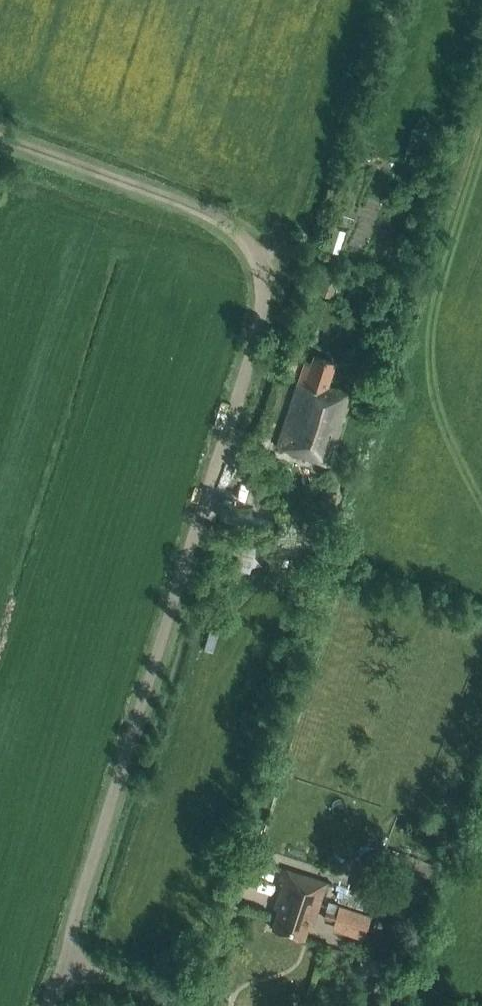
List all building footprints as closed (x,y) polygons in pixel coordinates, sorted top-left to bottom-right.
[(354,219),(338,214),(336,221),(351,226),(354,219)] [(345,231),(333,227),(325,249),(338,253),(345,231)] [(323,277),(318,290),(332,294),(336,281),(323,277)] [(327,463),(351,394),(327,386),(335,363),(314,356),(310,365),(304,363),(277,446),(327,463)] [(290,379),(296,363),(286,360),(281,376),(290,379)] [(319,508),(330,512),(337,493),(325,489),(319,508)] [(320,543),(330,547),(336,530),(325,527),(320,543)] [(255,571),(260,532),(239,530),(234,568),(255,571)] [(358,880),(422,905),(427,882),(375,867),(378,859),(368,856),(358,880)] [(315,918),(326,883),(282,869),(279,878),(283,879),(278,894),(282,895),(272,927),(305,937),(311,917),(315,918)] [(348,926),(354,910),(329,901),(323,917),(348,926)] [(379,978),(385,961),(363,953),(357,970),(379,978)] [(377,978),(372,990),(384,994),(388,982),(377,978)]
